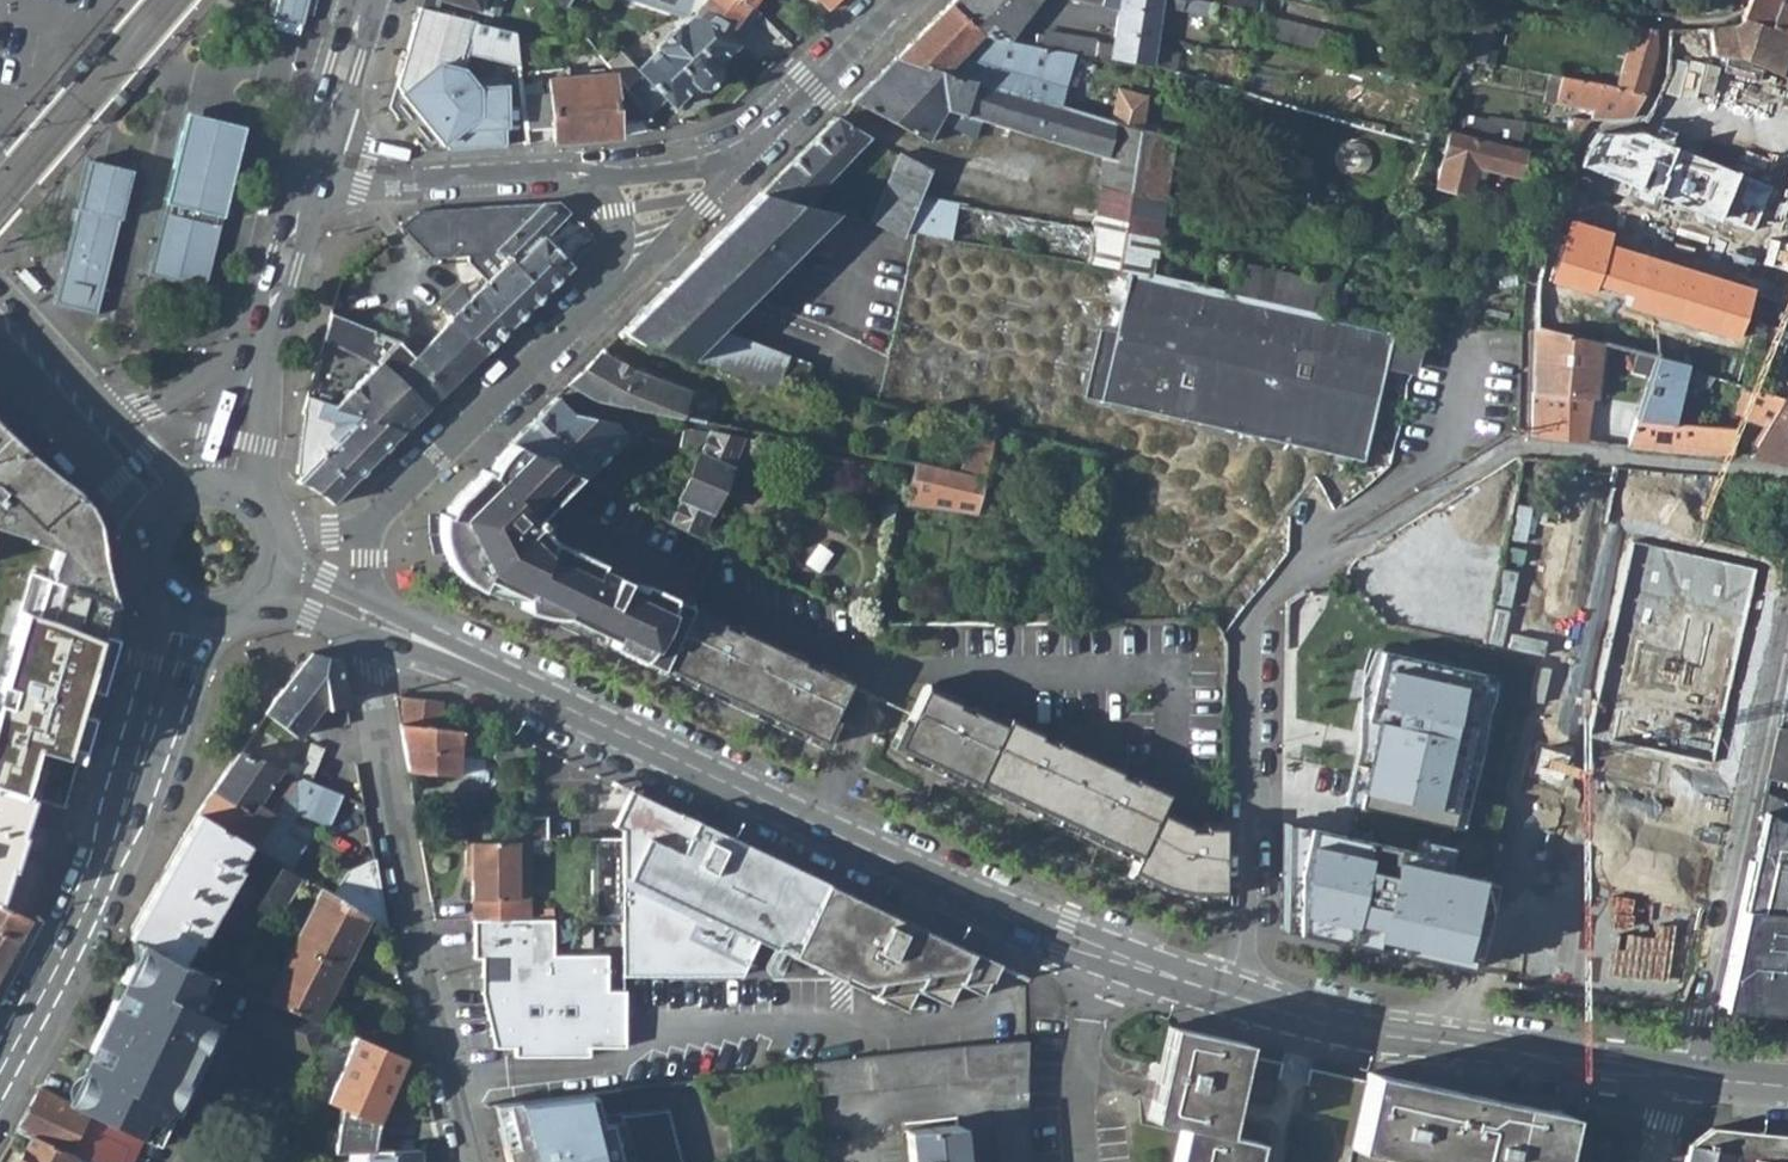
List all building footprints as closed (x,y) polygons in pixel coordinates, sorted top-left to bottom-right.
[(275,18),(303,24),(308,0),(278,0),(275,18)] [(438,1),(489,16),(494,0),(421,0),(418,9),(434,13),(438,1)] [(714,24),(726,36),(746,9),(736,0),(675,0),(674,7),(692,14),(714,24)] [(746,9),(753,0),(736,0),(746,9)] [(826,11),(837,0),(815,0),(826,11)] [(951,5),(1010,41),(1044,0),(956,0),(951,5)] [(1155,51),(1165,7),(1166,0),(1074,0),(1121,11),(1114,47),(1100,45),(1100,42),(1047,36),(1046,40),(1029,40),(1027,46),(1039,48),(1150,71),(1151,71),(1155,51)] [(1217,20),(1221,4),(1206,0),(1166,0),(1165,7),(1217,20)] [(1221,4),(1261,14),(1264,0),(1206,0),(1221,4)] [(1731,13),(1736,0),(1695,0),(1692,15),(1713,15),(1731,13)] [(1742,20),(1787,35),(1787,0),(1750,0),(1742,20)] [(1017,93),(1044,101),(1140,135),(1151,102),(1114,92),(1101,96),(1035,75),(1039,48),(1027,46),(1016,43),(1012,42),(1010,41),(951,5),(899,57),(1017,93)] [(1480,8),(1466,58),(1465,59),(1474,61),(1487,63),(1495,33),(1489,31),(1495,10),(1480,8)] [(459,70),(465,52),(516,66),(514,49),(513,34),(434,13),(418,9),(397,87),(447,149),(502,146),(504,146),(504,87),(475,88),(459,70)] [(627,56),(619,48),(603,61),(614,74),(648,120),(667,102),(672,108),(694,87),(697,90),(706,91),(718,78),(718,70),(715,67),(737,47),(726,36),(714,24),(692,14),(679,28),(676,26),(656,47),(656,49),(636,68),(626,58),(627,56)] [(1261,14),(1256,39),(1346,62),(1353,37),(1261,14)] [(1635,29),(1618,93),(1646,100),(1646,99),(1656,59),(1656,32),(1635,29)] [(1174,76),(1179,58),(1155,51),(1151,71),(1174,76)] [(1161,225),(1163,212),(1173,145),(1141,135),(1140,135),(1044,101),(1017,93),(899,57),(855,100),(927,145),(937,122),(978,141),(985,124),(1100,163),(1095,207),(1096,207),(1161,225)] [(1472,68),(1474,61),(1465,59),(1462,65),(1472,68)] [(547,81),(547,94),(519,97),(523,132),(551,129),(552,143),(614,137),(617,137),(616,123),(649,121),(648,120),(614,74),(547,81)] [(1599,118),(1632,119),(1646,100),(1618,93),(1562,81),(1557,105),(1593,111),(1593,118),(1599,118)] [(187,116),(183,134),(237,147),(242,129),(221,124),(191,117),(187,116)] [(1487,134),(1523,140),(1525,123),(1491,117),(1487,134)] [(801,208),(806,203),(809,207),(817,201),(812,195),(867,140),(837,118),(763,191),(801,208)] [(1601,130),(1590,145),(1585,157),(1629,166),(1638,138),(1641,128),(1639,131),(1623,132),(1601,130)] [(1518,180),(1526,151),(1454,133),(1439,188),(1471,196),(1479,170),(1518,180)] [(183,134),(148,277),(203,290),(237,147),(183,134)] [(926,172),(899,156),(868,225),(876,228),(908,236),(909,231),(956,240),(956,243),(1038,253),(1132,276),(1149,280),(1152,280),(1157,249),(1161,225),(1096,207),(1095,216),(1087,215),(1085,230),(917,199),(926,172)] [(86,163),(52,307),(95,316),(129,173),(86,163)] [(1631,167),(1625,199),(1654,205),(1662,175),(1631,167)] [(763,191),(750,204),(703,250),(750,297),(765,281),(762,277),(784,255),(788,259),(797,251),(831,216),(801,208),(763,191)] [(465,287),(473,294),(451,318),(446,314),(438,321),(443,328),(413,357),(396,342),(385,370),(426,407),(570,266),(543,238),(569,214),(559,201),(419,210),(398,226),(428,255),(466,253),(466,262),(487,280),(480,287),(473,280),(465,287)] [(1335,312),(1342,289),(1335,288),(1157,249),(1152,280),(1333,320),(1335,312)] [(720,329),(750,297),(703,250),(699,254),(666,288),(720,329)] [(1108,403),(1119,406),(1160,416),(1161,416),(1332,456),(1363,463),(1385,366),(1392,336),(1152,282),(1152,280),(1149,280),(1132,276),(1118,334),(1106,384),(1108,403)] [(457,281),(435,304),(446,314),(451,318),(473,294),(465,287),(457,281)] [(779,376),(786,355),(722,330),(720,329),(666,288),(625,328),(640,342),(671,352),(773,390),(779,376)] [(323,339),(361,354),(337,403),(399,434),(426,407),(385,370),(396,342),(330,312),(323,339)] [(1160,416),(1119,406),(1108,403),(1106,384),(1118,334),(1103,331),(1085,406),(1117,414),(1158,424),(1160,416)] [(1541,397),(1532,437),(1603,446),(1607,405),(1594,395),(1597,377),(1601,348),(1591,346),(1537,331),(1541,397)] [(1597,377),(1644,388),(1653,362),(1601,348),(1597,377)] [(569,384),(594,401),(681,419),(686,392),(633,373),(601,353),(569,384)] [(811,362),(786,355),(779,376),(806,384),(811,362)] [(1625,447),(1733,457),(1737,428),(1675,421),(1681,369),(1653,362),(1644,388),(1625,447)] [(1748,387),(1745,417),(1768,428),(1784,398),(1749,387),(1748,387)] [(1787,466),(1787,394),(1784,398),(1768,428),(1752,459),(1787,466)] [(310,488),(331,504),(399,434),(337,403),(306,396),(302,410),(290,467),(288,469),(289,471),(290,474),(289,476),(286,476),(285,479),(287,482),(299,484),(310,488)] [(616,424),(573,412),(556,396),(512,441),(577,476),(583,480),(627,438),(616,424)] [(974,420),(964,472),(985,476),(996,426),(974,420)] [(25,538),(24,540),(55,551),(46,577),(45,581),(54,585),(115,607),(99,525),(96,519),(80,497),(73,489),(0,422),(0,530),(25,538)] [(673,512),(663,507),(659,517),(700,537),(737,455),(756,457),(760,442),(684,425),(682,445),(700,451),(699,455),(696,454),(678,497),(674,495),(671,502),(677,506),(673,512)] [(577,476),(512,441),(442,511),(440,517),(438,524),(439,535),(442,547),(445,554),(450,563),(460,575),(467,582),(480,588),(482,584),(497,590),(524,605),(523,608),(537,616),(552,617),(663,670),(692,606),(642,582),(638,589),(597,568),(598,564),(556,543),(548,540),(544,539),(529,525),(577,476)] [(1520,459),(1463,494),(1347,566),(1368,598),(1473,532),(1508,524),(1517,474),(1520,459)] [(964,472),(917,462),(916,467),(907,505),(979,513),(986,476),(985,476),(964,472)] [(46,577),(55,551),(24,540),(17,564),(46,577)] [(55,620),(110,643),(120,609),(115,607),(54,585),(45,581),(34,614),(44,617),(55,620)] [(663,670),(661,673),(821,749),(851,680),(692,606),(663,670)] [(94,698),(94,697),(110,643),(55,620),(37,681),(94,698)] [(1479,636),(1476,645),(1486,644),(1487,635),(1479,636)] [(1744,686),(1757,688),(1768,638),(1755,637),(1744,686)] [(1497,677),(1371,648),(1359,682),(1359,747),(1347,805),(1461,832),(1497,677)] [(310,653),(279,691),(262,715),(301,740),(325,702),(327,710),(347,705),(339,658),(310,653)] [(1221,828),(1188,827),(1157,810),(1165,794),(1010,715),(1008,720),(930,680),(898,743),(1132,861),(1130,869),(1141,872),(1147,882),(1221,902),(1221,849),(1221,828)] [(442,729),(442,703),(391,696),(396,725),(442,729)] [(0,701),(0,710),(79,736),(82,727),(0,701)] [(24,794),(30,796),(55,808),(64,778),(70,781),(76,761),(71,759),(79,736),(0,710),(0,786),(24,794)] [(461,731),(442,729),(396,725),(405,770),(451,775),(456,755),(473,758),(477,733),(461,731)] [(1778,730),(1768,778),(1787,784),(1787,730),(1778,730)] [(317,771),(325,746),(311,742),(303,766),(317,771)] [(258,804),(267,787),(288,797),(299,779),(237,753),(217,782),(258,804)] [(296,814),(328,827),(341,796),(299,779),(288,797),(282,808),(296,814)] [(211,792),(255,811),(258,804),(217,782),(211,792)] [(30,796),(24,794),(0,786),(0,888),(30,796)] [(258,804),(278,814),(282,808),(288,797),(267,787),(258,804)] [(258,804),(255,811),(211,792),(198,811),(197,812),(258,849),(278,814),(258,804)] [(1765,792),(1759,818),(1787,831),(1787,804),(1765,792)] [(587,841),(588,854),(590,917),(620,917),(621,931),(621,972),(743,980),(758,947),(775,954),(779,947),(790,952),(787,959),(788,960),(789,962),(791,963),(825,884),(743,846),(737,855),(714,845),(713,832),(645,800),(638,813),(619,812),(617,841),(587,841)] [(278,814),(258,849),(270,856),(284,833),(296,814),(282,808),(278,814)] [(245,856),(252,859),(258,849),(197,812),(126,936),(135,940),(192,964),(200,947),(195,943),(201,928),(199,925),(232,866),(237,869),(245,856)] [(1759,818),(1758,821),(1755,839),(1750,863),(1779,869),(1782,871),(1785,876),(1786,882),(1787,888),(1787,889),(1787,831),(1759,818)] [(545,841),(544,820),(522,820),(518,841),(522,841),(545,841)] [(1445,861),(1283,821),(1284,933),(1468,975),(1486,883),(1443,873),(1445,861)] [(284,833),(270,856),(279,862),(291,869),(305,847),(284,833)] [(463,856),(518,861),(517,847),(518,841),(462,840),(463,856)] [(371,843),(348,846),(359,910),(366,914),(384,925),(371,843)] [(1707,930),(1717,853),(1640,843),(1630,921),(1527,908),(1518,978),(1649,995),(1650,984),(1677,987),(1684,928),(1707,930)] [(528,895),(522,894),(522,848),(517,847),(518,861),(463,856),(463,861),(469,862),(470,915),(470,918),(529,917),(528,895)] [(279,862),(253,904),(275,917),(301,875),(291,869),(279,862)] [(1787,889),(1787,888),(1786,882),(1785,876),(1782,871),(1779,869),(1750,863),(1742,898),(1724,986),(1721,1001),(1719,1009),(1748,1011),(1787,1014),(1787,889)] [(887,913),(882,911),(825,884),(791,963),(904,1014),(913,995),(945,1009),(956,987),(973,995),(990,960),(888,913),(887,913)] [(291,941),(339,966),(366,914),(359,910),(320,886),(291,941)] [(29,918),(30,918),(0,904),(0,973),(29,918)] [(470,918),(471,957),(481,957),(481,991),(494,1048),(515,1049),(515,1059),(589,1061),(588,1049),(621,1050),(624,1049),(623,993),(603,993),(602,957),(549,957),(548,920),(529,917),(470,918)] [(216,1025),(195,1012),(212,973),(192,964),(135,940),(100,1011),(114,1018),(72,1105),(157,1146),(216,1025)] [(291,941),(271,980),(263,995),(313,1017),(339,966),(291,941)] [(263,964),(251,955),(234,982),(247,988),(256,974),(263,964)] [(990,960),(973,995),(982,999),(998,964),(990,960)] [(263,995),(271,980),(256,974),(247,988),(252,990),(263,995)] [(252,990),(240,1018),(311,1049),(323,1021),(322,1021),(313,1017),(263,995),(252,990)] [(100,1011),(57,1098),(72,1105),(114,1018),(100,1011)] [(1748,1011),(1748,1017),(1787,1020),(1787,1014),(1748,1011)] [(1256,1146),(1225,1138),(1242,1046),(1164,1030),(1146,1123),(1179,1129),(1172,1161),(1253,1161),(1256,1146)] [(379,1121),(375,1120),(404,1058),(354,1035),(327,1096),(342,1105),(331,1129),(336,1131),(328,1150),(350,1149),(365,1149),(367,1149),(379,1121)] [(1027,1116),(1024,1042),(814,1065),(818,1095),(989,1077),(998,1161),(1031,1161),(1027,1116)] [(1566,1114),(1466,1096),(1367,1074),(1350,1149),(1413,1161),(1557,1161),(1566,1114)] [(75,1158),(84,1161),(121,1161),(128,1149),(83,1126),(88,1115),(57,1098),(40,1089),(17,1131),(30,1137),(75,1158)] [(491,1105),(506,1161),(619,1161),(608,1121),(599,1123),(592,1095),(520,1104),(491,1105)] [(958,1126),(907,1130),(910,1161),(961,1161),(958,1126)] [(1775,1139),(1711,1134),(1695,1147),(1731,1155),(1752,1159),(1764,1161),(1787,1161),(1787,1140),(1775,1139)] [(18,1161),(74,1161),(75,1158),(30,1137),(18,1161)] [(1731,1155),(1695,1147),(1690,1146),(1687,1161),(1730,1161),(1731,1155)] [(365,1161),(418,1161),(418,1147),(417,1147),(367,1149),(365,1149),(365,1161)]
